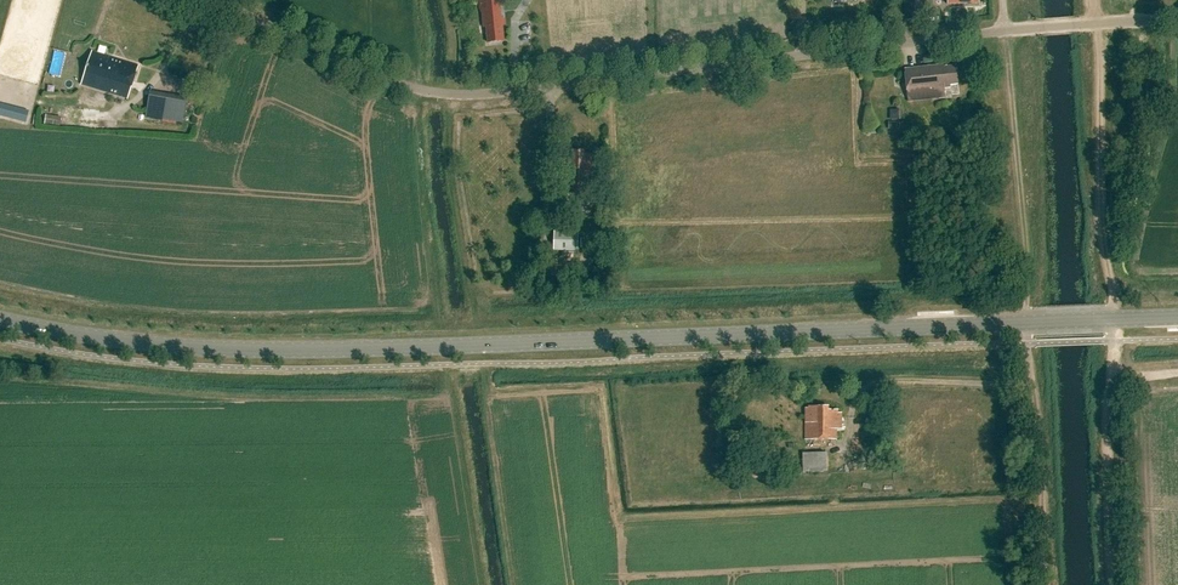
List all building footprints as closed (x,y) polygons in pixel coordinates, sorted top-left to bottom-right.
[(504,0),(478,0),(479,10),(481,9),(484,33),(487,32),(488,43),(504,41),(502,26),(506,26),(504,7),(505,7),(504,0)] [(907,17),(924,17),(924,0),(906,0),(907,17)] [(128,99),(138,66),(91,52),(81,85),(128,99)] [(949,87),(958,86),(956,67),(943,69),(943,66),(905,70),(908,102),(944,98),(943,90),(950,89),(949,87)] [(152,95),(148,116),(180,122),(184,101),(152,95)] [(100,111),(82,110),(81,122),(99,123),(100,111)] [(592,193),(593,155),(584,154),(584,151),(572,151),(572,155),(565,155),(564,192),(592,193)] [(578,232),(554,232),(554,251),(568,252),(568,258),(578,258),(578,232)] [(836,430),(841,430),(841,414),(837,414),(836,410),(827,410),(827,405),(808,406),(808,408),(804,408),(805,440),(836,439),(836,430)] [(827,453),(804,454),(805,472),(828,472),(827,453)]
